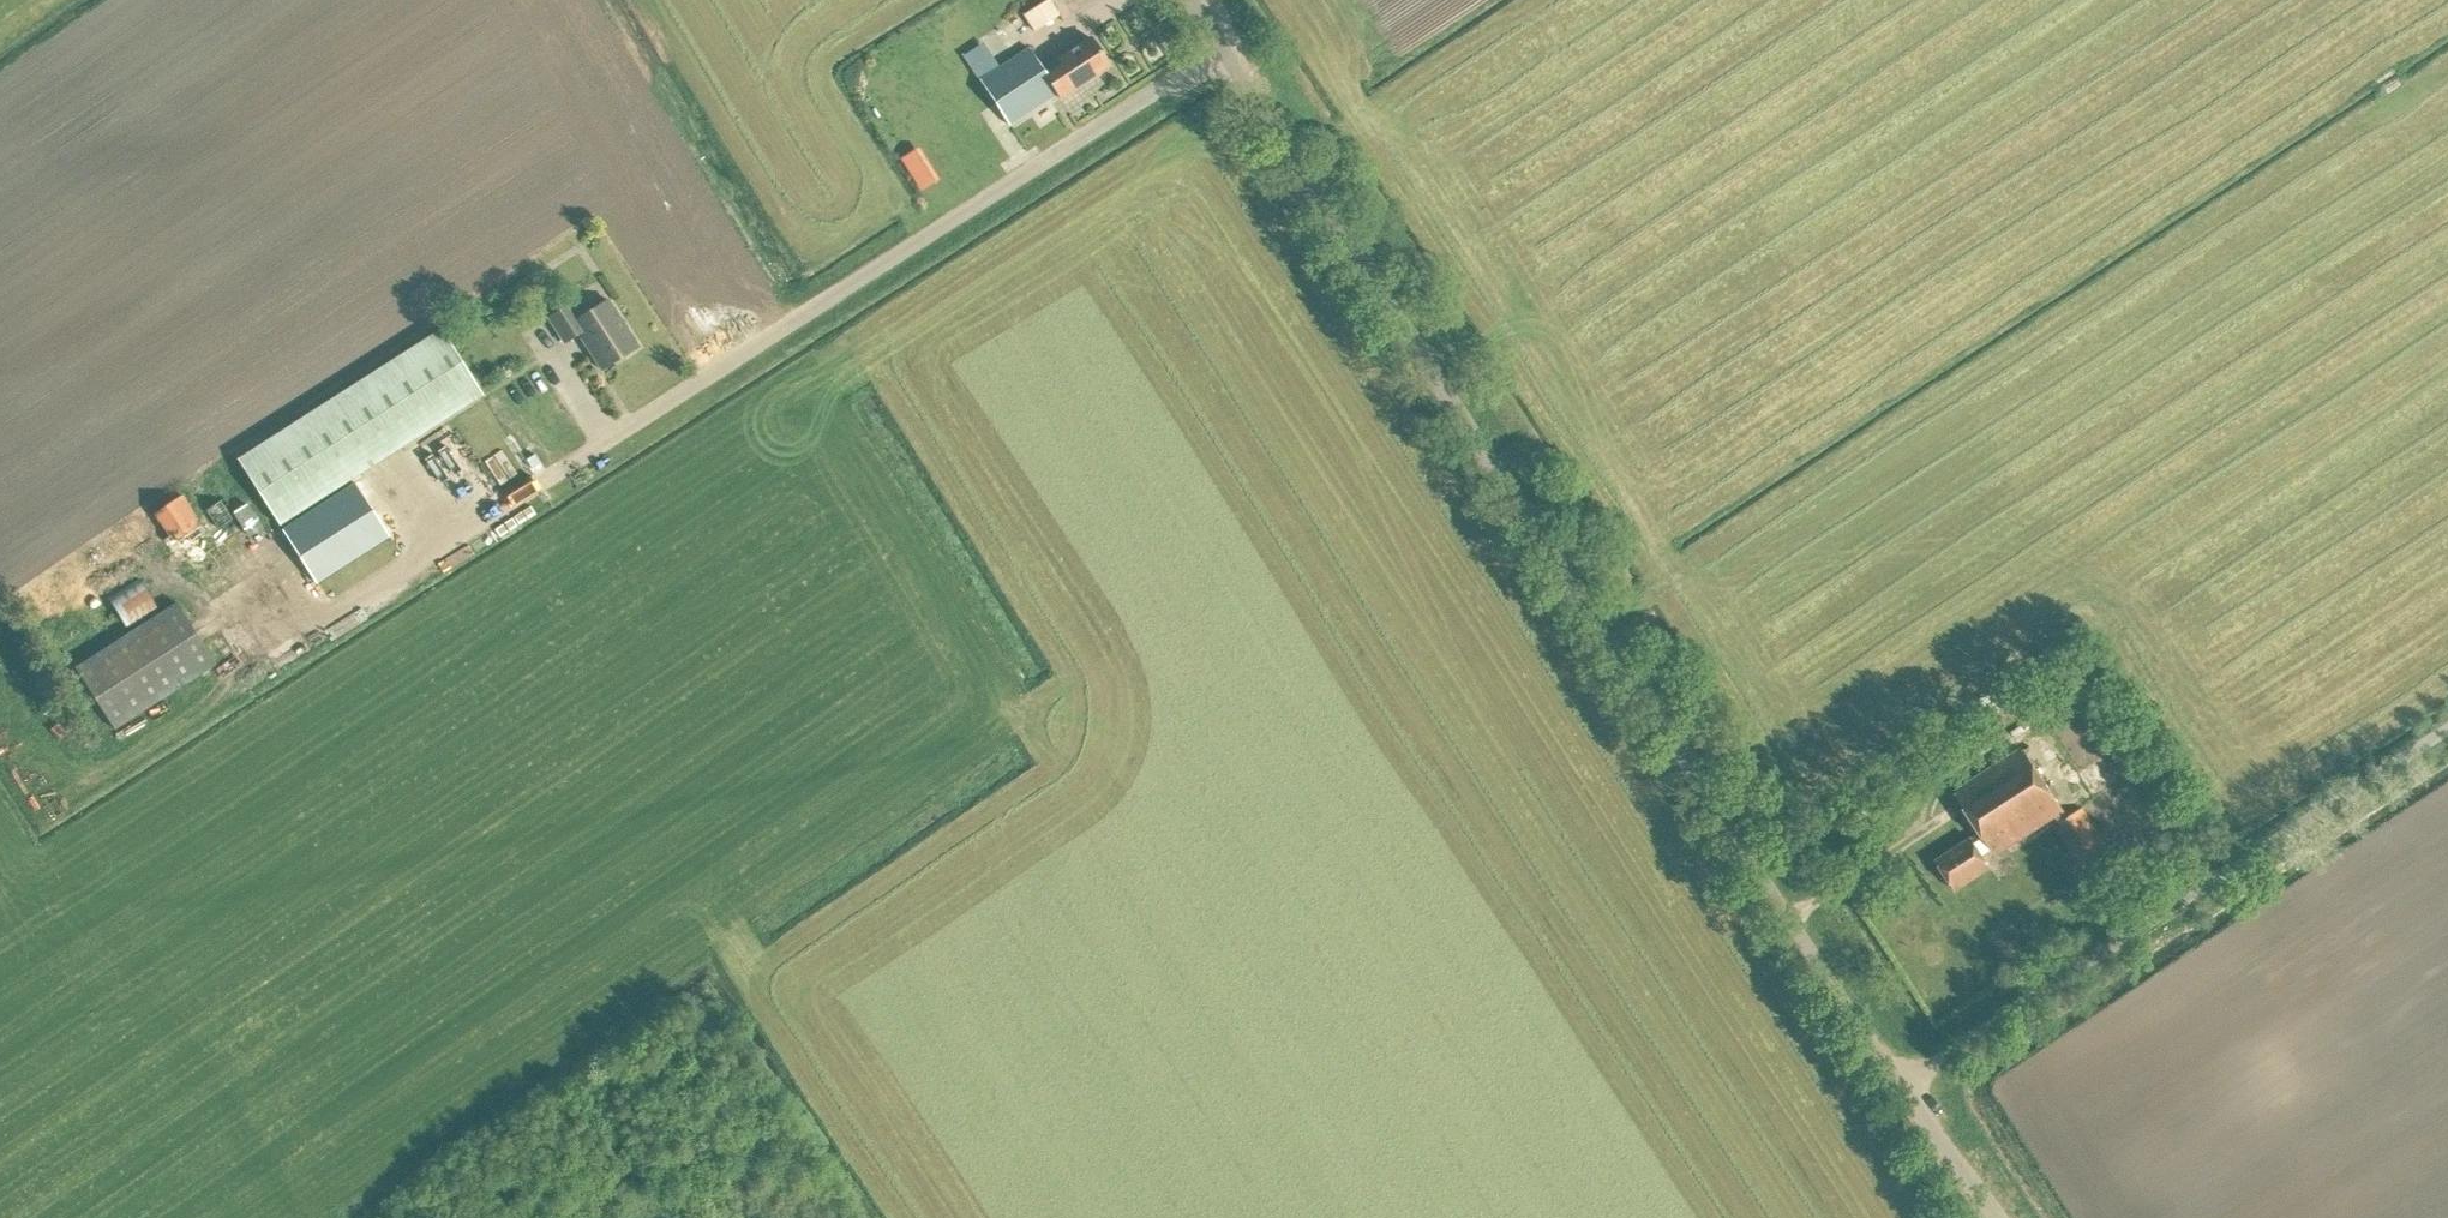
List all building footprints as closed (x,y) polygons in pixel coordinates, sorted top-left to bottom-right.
[(1059,16),(1049,0),(1048,0),(998,32),(1008,48),(1059,16)] [(1089,38),(1045,67),(1064,97),(1109,67),(1089,38)] [(962,56),(979,81),(1000,68),(983,42),(962,56)] [(1042,69),(1029,49),(1000,68),(979,81),(1008,126),(1058,93),(1062,98),(1064,97),(1045,67),(1042,69)] [(570,305),(548,319),(563,343),(578,334),(601,371),(637,347),(607,301),(579,319),(570,305)] [(238,460),(279,526),(482,395),(441,330),(238,460)] [(282,530),(316,584),(389,538),(355,484),(282,530)] [(222,503),(198,520),(183,497),(155,515),(169,537),(163,541),(199,596),(233,574),(209,537),(234,520),(222,503)] [(109,601),(127,628),(157,608),(140,581),(109,601)] [(215,664),(176,603),(76,668),(115,729),(215,664)] [(1980,831),(1971,837),(1936,859),(1955,889),(1990,867),(1985,860),(1994,854),(1994,855),(2054,817),(2058,822),(2053,826),(2078,864),(2107,846),(2082,807),(2068,816),(2064,810),(2021,746),(1953,789),(1980,831)]
